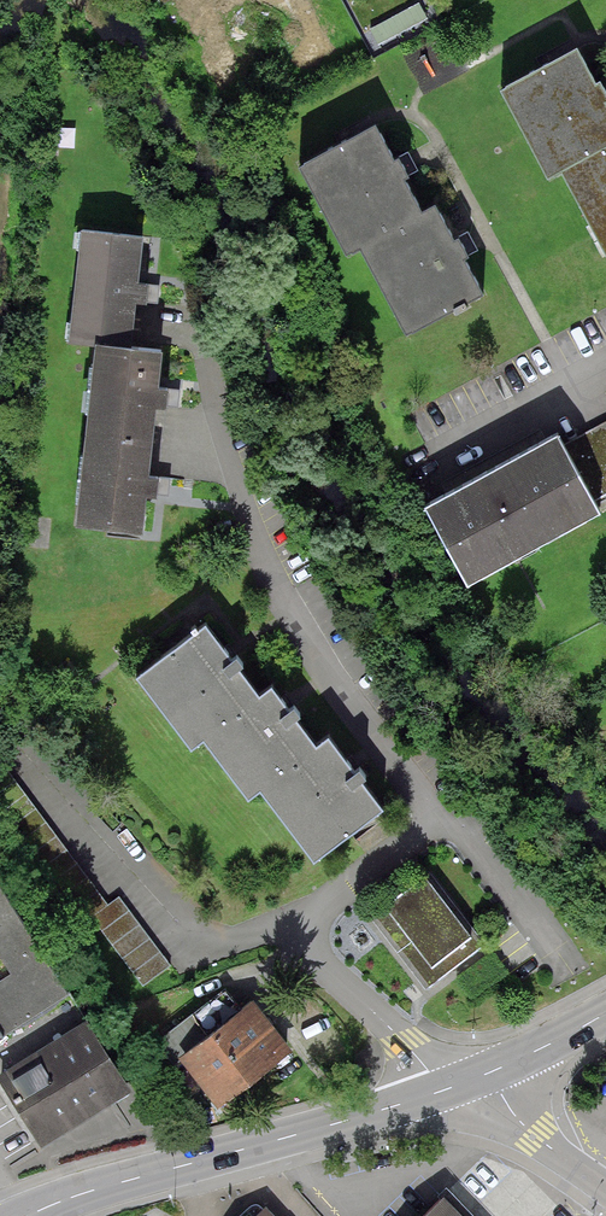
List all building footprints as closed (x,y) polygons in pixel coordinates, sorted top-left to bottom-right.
[(580,61),(504,100),(548,186),(568,176),(605,249),(605,110),(580,61)] [(403,338),(483,299),(439,208),(421,217),(380,133),(299,172),(343,260),(361,251),(403,338)] [(64,342),(85,344),(127,347),(136,241),(72,235),(64,342)] [(77,438),(147,444),(154,349),(127,347),(85,344),(77,438)] [(424,504),(463,580),(595,512),(556,436),(424,504)] [(140,532),(147,444),(77,438),(70,526),(140,532)] [(187,750),(199,741),(251,701),(192,624),(128,674),(187,750)] [(244,799),(257,789),(311,747),(266,689),(251,701),(199,741),(244,799)] [(257,789),(312,859),(380,806),(325,736),(311,747),(257,789)] [(73,923),(88,913),(139,986),(162,971),(112,898),(97,908),(1,768),(0,769),(0,818),(73,923)] [(373,919),(424,991),(450,973),(477,954),(426,881),(373,919)] [(124,1083),(77,1007),(56,1020),(43,999),(64,985),(0,882),(0,1077),(37,1137),(124,1083)] [(178,1051),(213,1101),(288,1049),(253,999),(178,1051)] [(440,1189),(413,1215),(466,1215),(440,1189)]
